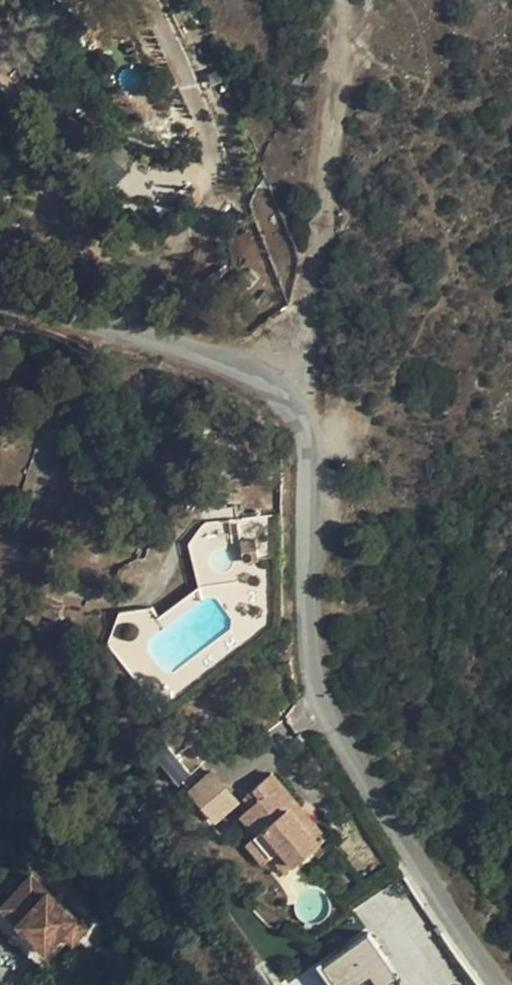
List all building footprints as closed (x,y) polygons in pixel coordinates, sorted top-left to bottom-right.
[(239,529),(241,558),(259,556),(256,527),(239,529)] [(176,786),(189,777),(168,746),(155,755),(176,786)] [(185,791),(213,825),(240,803),(212,769),(185,791)] [(276,846),(290,862),(321,836),(267,771),(240,794),(247,803),(237,812),(253,831),(250,834),(266,854),(276,846)] [(274,875),(290,862),(276,846),(266,854),(250,834),(244,839),(274,875)] [(0,907),(46,949),(61,933),(72,943),(86,928),(29,876),(0,907)] [(316,964),(331,984),(388,984),(386,982),(395,976),(363,931),(316,964)]
